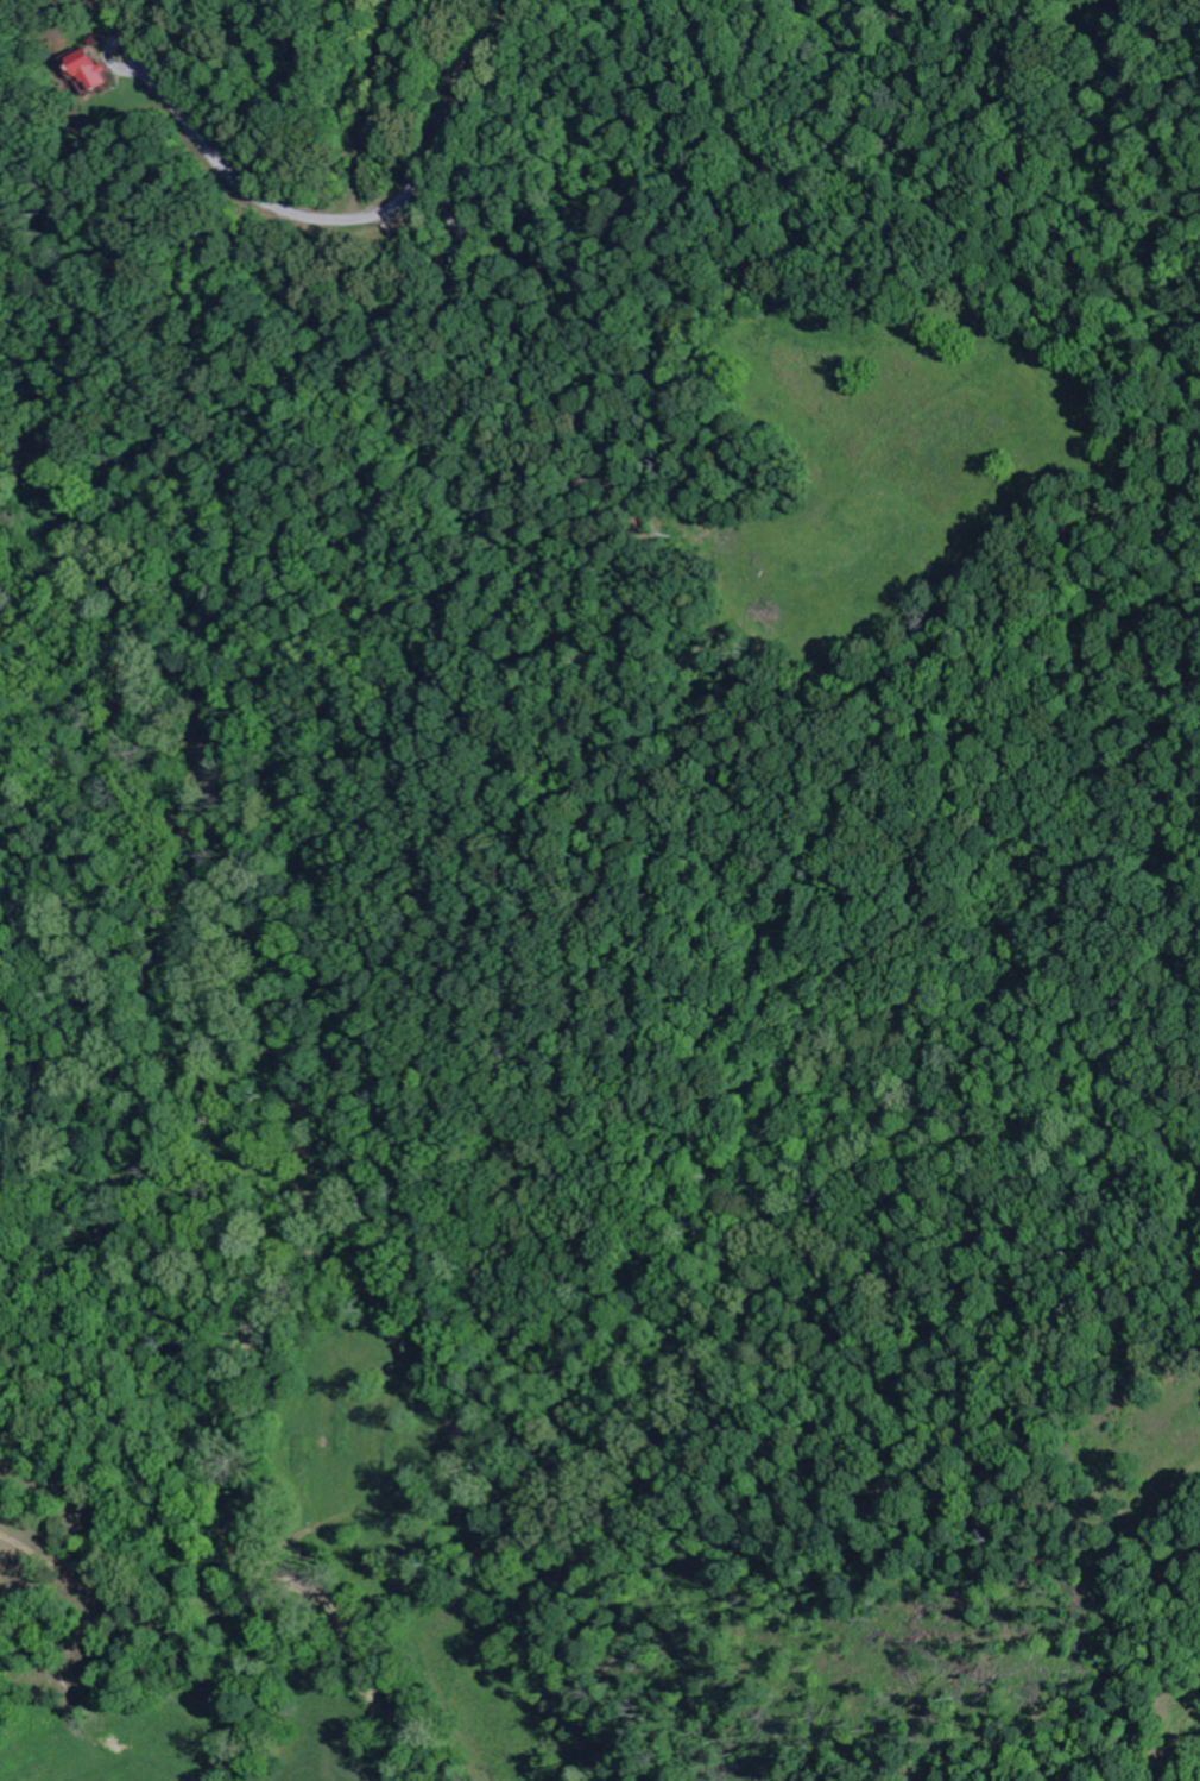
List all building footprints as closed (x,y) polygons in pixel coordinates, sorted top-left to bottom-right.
[(111,83),(103,66),(99,68),(93,55),(71,66),(85,95),(111,83)]
